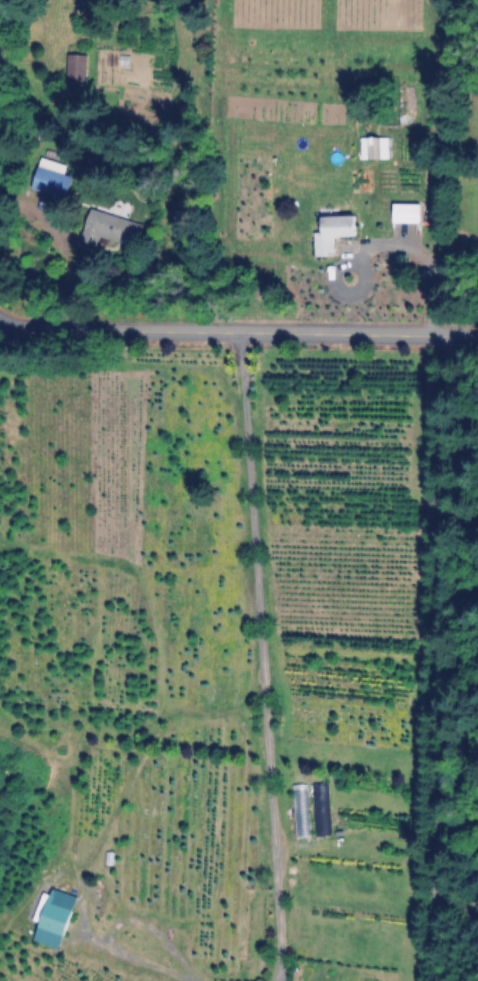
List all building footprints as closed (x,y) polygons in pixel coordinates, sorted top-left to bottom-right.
[(67,79),(88,79),(88,54),(67,54),(67,79)] [(361,136),(361,160),(390,160),(390,136),(361,136)] [(67,199),(74,176),(39,166),(32,188),(67,199)] [(424,203),(393,203),(393,223),(424,223),(424,203)] [(137,248),(144,223),(90,209),(81,241),(99,246),(101,238),(137,248)] [(335,256),(335,237),(361,237),(361,215),(319,216),(319,232),(314,232),(315,257),(335,256)] [(41,944),(66,949),(76,896),(51,890),(41,944)]
